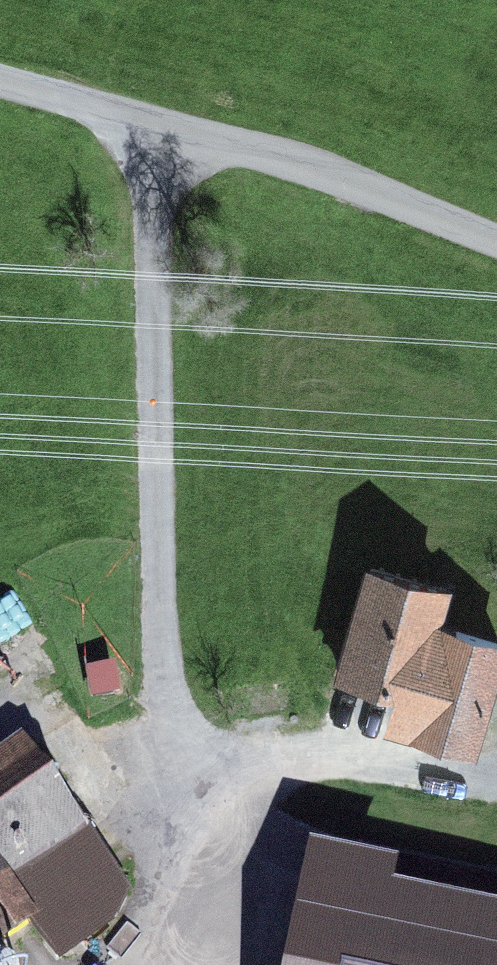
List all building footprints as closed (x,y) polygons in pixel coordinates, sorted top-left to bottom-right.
[(369,563),(338,673),(395,689),(387,720),(476,745),(496,672),(496,639),(435,621),(445,584),(369,563)] [(0,611),(0,668),(31,659),(15,606),(0,611)] [(349,724),(383,730),(388,698),(354,693),(349,724)] [(0,755),(0,964),(108,893),(11,747),(0,755)] [(491,909),(303,876),(289,957),(243,949),(241,964),(299,964),(307,922),(350,929),(343,964),(481,964),(491,909)]
